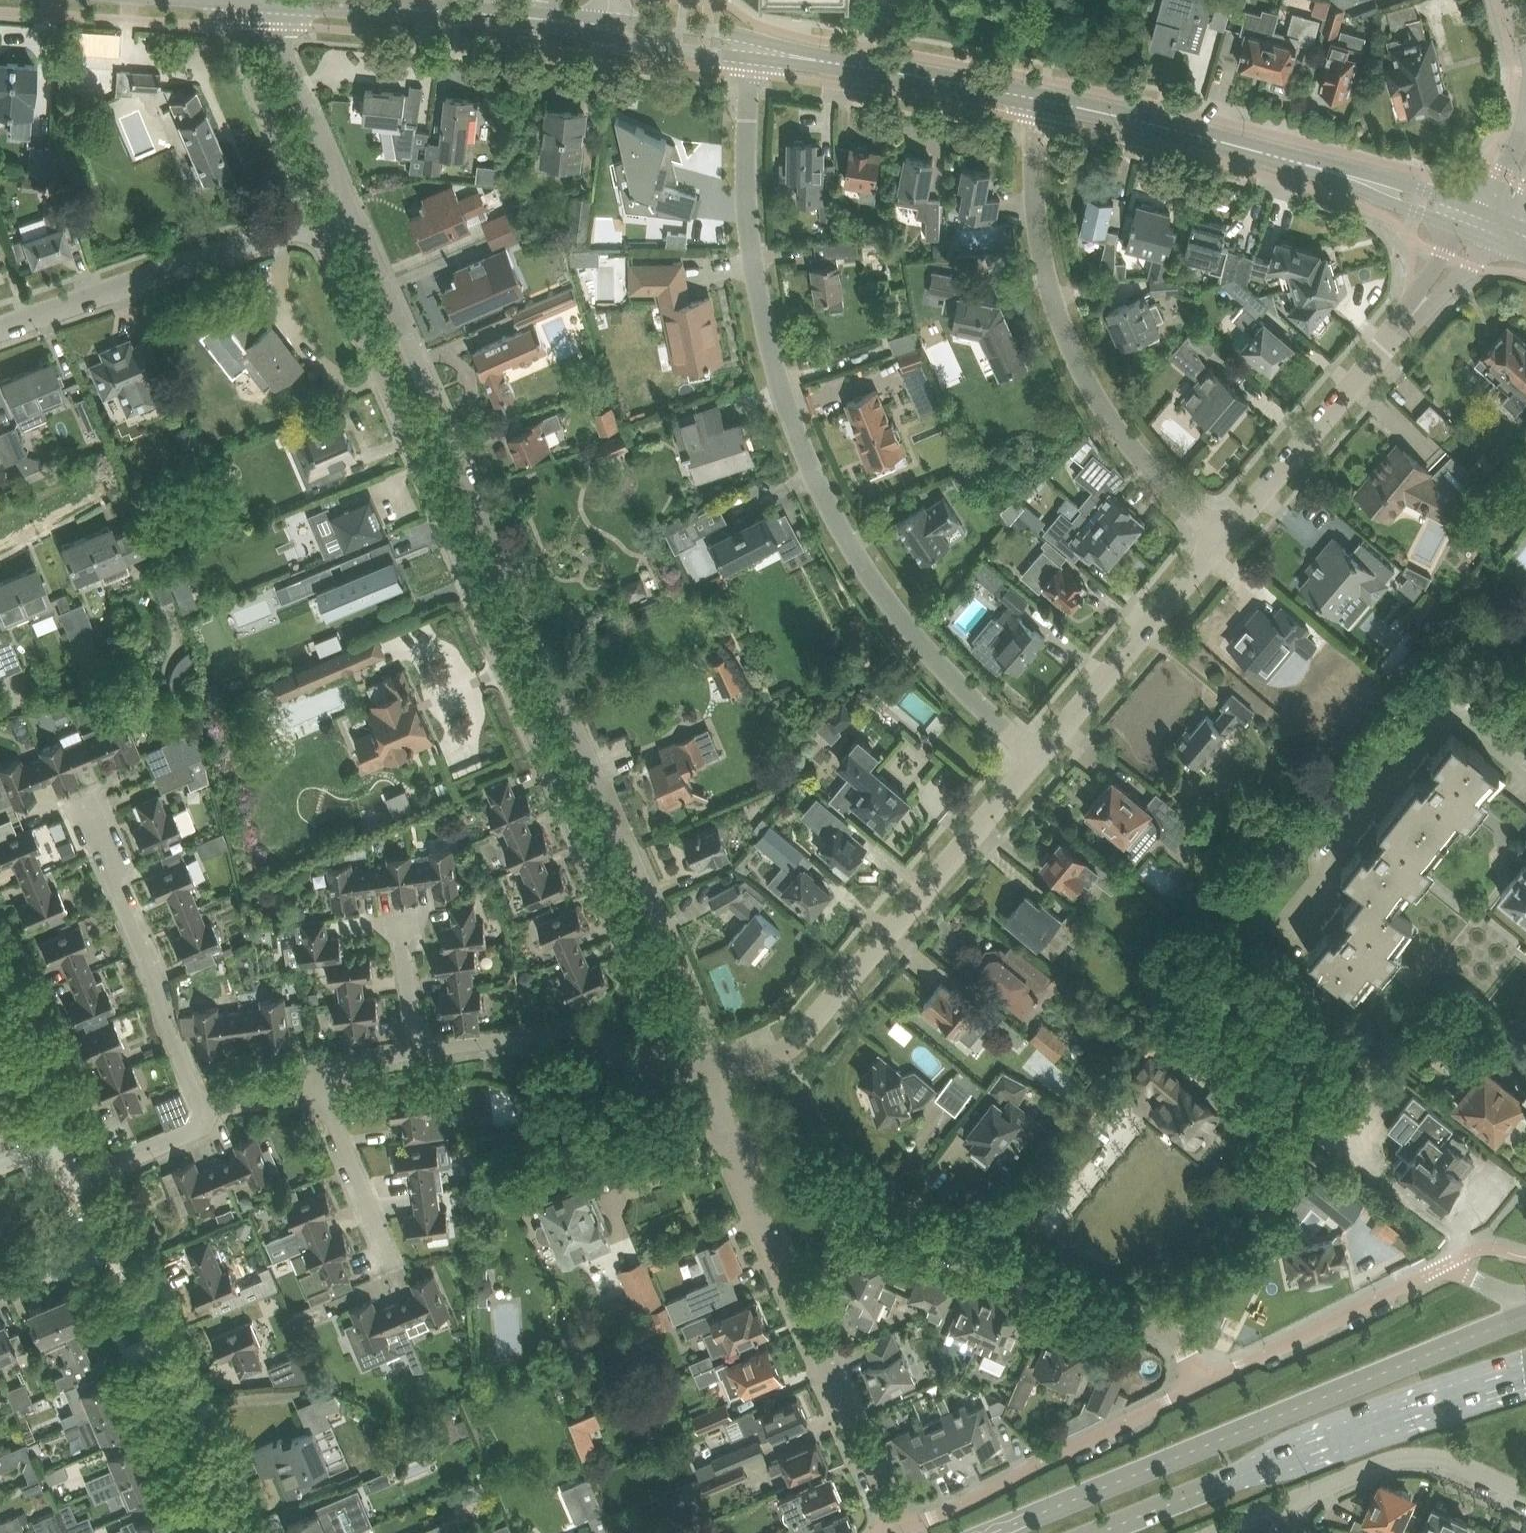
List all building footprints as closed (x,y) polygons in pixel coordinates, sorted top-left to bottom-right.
[(1209,3),(1210,0),(1149,0),(1148,6),(1162,10),(1154,40),(1173,45),(1174,39),(1182,41),(1183,39),(1199,43),(1207,14),(1206,13),(1209,3)] [(1233,4),(1233,3),(1223,0),(1219,0),(1213,24),(1227,28),(1233,4)] [(1378,0),(1361,0),(1345,6),(1362,13),(1380,7),(1380,6),(1378,0)] [(1406,94),(1412,114),(1436,107),(1440,110),(1448,108),(1452,101),(1450,93),(1446,90),(1444,84),(1438,63),(1433,42),(1431,38),(1428,39),(1423,22),(1422,16),(1419,17),(1416,7),(1415,2),(1396,7),(1389,9),(1389,10),(1393,26),(1408,22),(1409,26),(1412,36),(1401,39),(1397,37),(1388,40),(1390,49),(1388,50),(1384,51),(1385,55),(1388,66),(1391,76),(1394,87),(1403,84),(1406,94)] [(1323,30),(1338,34),(1346,8),(1331,3),(1323,30)] [(1275,29),(1279,14),(1265,10),(1263,15),(1248,11),(1243,31),(1247,32),(1243,49),(1244,49),(1240,64),(1244,65),(1247,67),(1253,68),(1256,68),(1264,70),(1275,29)] [(1287,76),(1291,61),(1295,46),(1297,47),(1300,36),(1314,40),(1320,20),(1305,16),(1294,13),(1289,33),(1275,29),(1264,70),(1287,76)] [(1101,21),(1091,18),(1089,26),(1099,29),(1101,21)] [(1322,86),(1331,89),(1332,92),(1341,95),(1344,93),(1347,93),(1352,76),(1355,77),(1364,48),(1333,39),(1329,52),(1332,53),(1322,86)] [(11,110),(12,135),(30,136),(34,64),(0,62),(0,110),(11,110)] [(115,87),(115,93),(133,94),(133,89),(159,91),(160,72),(116,69),(115,87)] [(184,88),(165,87),(175,109),(173,109),(203,177),(231,166),(207,110),(205,110),(196,88),(186,93),(184,88)] [(367,89),(364,119),(392,122),(398,155),(413,157),(411,172),(424,174),(426,157),(419,156),(421,146),(428,146),(430,132),(418,131),(423,87),(411,87),(410,93),(367,89)] [(470,113),(476,114),(477,100),(447,97),(445,119),(444,137),(443,143),(429,142),(426,171),(440,173),(442,155),(466,157),(470,113)] [(579,164),(583,135),(585,113),(550,109),(544,160),(579,164)] [(679,144),(616,115),(633,190),(630,197),(634,198),(645,211),(645,212),(675,215),(690,217),(692,217),(698,195),(666,186),(679,144)] [(791,175),(802,176),(801,201),(822,201),(821,220),(834,221),(835,165),(822,164),(823,151),(815,151),(816,142),(805,141),(805,140),(796,139),(796,141),(791,141),(791,148),(789,148),(789,157),(791,157),(791,175)] [(853,146),(847,180),(863,183),(861,198),(875,200),(880,173),(876,173),(880,151),(869,149),(866,146),(860,145),(857,147),(853,146)] [(32,146),(30,172),(47,173),(49,147),(32,146)] [(907,156),(899,202),(920,206),(918,216),(927,218),(927,237),(940,237),(940,199),(927,199),(927,194),(933,161),(931,160),(931,159),(924,158),(924,159),(907,156)] [(996,222),(999,205),(997,205),(998,199),(986,197),(992,171),(964,166),(960,188),(965,190),(960,214),(996,222)] [(48,180),(57,204),(70,200),(61,175),(48,180)] [(423,198),(425,204),(428,210),(415,215),(427,242),(471,222),(467,213),(485,205),(479,192),(461,200),(454,185),(423,198)] [(1083,225),(1080,235),(1106,241),(1116,243),(1119,232),(1107,230),(1110,220),(1115,198),(1101,195),(1101,192),(1088,189),(1084,206),(1087,206),(1087,207),(1082,225),(1083,225)] [(594,196),(574,194),(570,236),(589,238),(594,196)] [(1179,231),(1174,229),(1175,227),(1168,225),(1171,212),(1157,208),(1156,210),(1153,209),(1154,205),(1143,202),(1142,206),(1139,205),(1137,209),(1136,209),(1135,214),(1136,214),(1131,232),(1127,231),(1123,245),(1156,254),(1150,276),(1151,276),(1168,275),(1179,231)] [(58,208),(43,214),(44,217),(19,225),(24,239),(23,239),(12,243),(17,258),(29,254),(32,263),(71,250),(63,226),(64,226),(58,208)] [(486,223),(492,235),(517,224),(512,212),(486,223)] [(1195,218),(1186,252),(1187,255),(1187,257),(1189,260),(1191,262),(1195,263),(1198,263),(1201,262),(1203,260),(1204,257),(1212,259),(1210,264),(1224,268),(1220,281),(1222,283),(1235,277),(1247,287),(1250,275),(1256,257),(1229,249),(1230,245),(1223,243),(1228,227),(1195,218)] [(522,237),(517,224),(492,235),(497,248),(522,237)] [(669,231),(668,244),(687,246),(688,233),(669,231)] [(842,294),(838,265),(837,265),(835,256),(860,252),(857,236),(835,239),(836,241),(816,243),(818,256),(812,257),(817,297),(829,296),(831,310),(845,308),(842,294)] [(1256,257),(1250,275),(1262,279),(1262,278),(1288,270),(1293,285),(1336,273),(1332,260),(1327,261),(1326,256),(1320,258),(1319,253),(1279,242),(1274,259),(1257,254),(1256,257)] [(461,276),(463,282),(448,288),(447,288),(458,315),(460,314),(459,314),(504,295),(505,295),(501,286),(523,277),(511,247),(457,270),(456,270),(459,277),(461,276)] [(600,247),(572,247),(572,260),(600,261),(600,247)] [(1103,256),(1099,274),(1114,277),(1115,258),(1103,256)] [(633,263),(633,290),(662,291),(665,306),(669,325),(678,367),(688,365),(691,377),(710,373),(708,363),(711,362),(711,360),(722,358),(710,297),(689,301),(687,289),(681,264),(671,264),(633,263)] [(932,292),(946,295),(944,309),(958,311),(955,326),(983,332),(994,355),(992,356),(998,370),(1000,369),(1002,373),(1005,371),(1007,372),(1021,366),(1021,364),(1026,362),(1000,305),(963,297),(966,280),(935,273),(932,292)] [(1288,306),(1286,309),(1302,323),(1305,320),(1310,325),(1332,298),(1331,293),(1336,292),(1335,287),(1339,286),(1336,273),(1293,285),(1296,296),(1288,306)] [(1180,291),(1179,280),(1168,275),(1151,276),(1153,294),(1180,291)] [(1235,277),(1222,283),(1243,301),(1252,291),(1247,287),(1235,277)] [(524,324),(526,329),(536,324),(534,320),(579,301),(573,287),(514,313),(520,327),(524,324)] [(1144,342),(1160,335),(1154,322),(1164,318),(1157,303),(1147,308),(1143,299),(1147,298),(1146,295),(1110,311),(1124,344),(1141,337),(1144,342)] [(1283,358),(1293,346),(1245,306),(1235,318),(1248,329),(1247,330),(1254,335),(1243,348),(1255,358),(1256,357),(1271,369),(1281,357),(1283,358)] [(219,330),(265,390),(300,362),(270,324),(260,331),(244,310),(219,330)] [(486,376),(499,404),(516,396),(504,368),(549,348),(538,324),(536,324),(526,329),(474,351),(485,377),(486,376)] [(1195,326),(1185,340),(1190,344),(1207,357),(1218,344),(1195,326)] [(1525,349),(1525,343),(1508,327),(1476,363),(1492,378),(1497,383),(1525,349)] [(917,330),(891,338),(895,352),(899,351),(920,344),(917,330)] [(150,341),(133,349),(129,340),(120,344),(102,352),(105,360),(91,366),(104,396),(118,390),(128,412),(155,401),(145,378),(163,370),(150,341)] [(920,344),(899,351),(904,368),(901,370),(910,391),(932,382),(926,362),(920,344)] [(1190,344),(1182,354),(1195,365),(1190,371),(1199,379),(1183,397),(1216,424),(1214,425),(1218,429),(1219,427),(1223,430),(1248,399),(1214,370),(1215,369),(1211,366),(1204,360),(1207,357),(1190,344)] [(1497,383),(1509,394),(1502,401),(1515,413),(1525,401),(1525,349),(1497,383)] [(51,359),(27,369),(41,402),(54,397),(56,402),(68,397),(51,359)] [(41,402),(27,369),(3,379),(23,426),(47,415),(41,402)] [(890,423),(876,389),(848,401),(862,435),(858,436),(871,465),(905,451),(893,422),(890,423)] [(88,430),(100,425),(88,395),(76,400),(88,430)] [(1431,405),(1417,419),(1431,433),(1436,429),(1445,439),(1455,428),(1445,419),(1431,405)] [(594,413),(602,434),(620,428),(612,406),(594,413)] [(718,406),(675,420),(677,423),(687,454),(692,452),(699,472),(700,474),(719,468),(718,463),(752,452),(742,421),(725,426),(718,406)] [(511,434),(522,458),(552,445),(546,432),(564,424),(558,411),(527,425),(528,427),(511,434)] [(341,422),(296,441),(306,465),(311,476),(321,471),(342,463),(356,456),(341,422)] [(16,426),(4,431),(17,460),(28,455),(16,426)] [(4,431),(0,432),(0,453),(5,465),(17,460),(4,431)] [(623,435),(597,445),(602,458),(628,448),(623,435)] [(1385,467),(1361,495),(1393,522),(1410,502),(1427,510),(1426,512),(1429,514),(1430,512),(1446,520),(1459,493),(1471,499),(1480,482),(1469,471),(1452,455),(1437,477),(1433,482),(1429,480),(1434,474),(1408,453),(1402,447),(1385,467)] [(1485,453),(1469,471),(1480,482),(1480,483),(1497,464),(1485,453)] [(1095,454),(1077,474),(1095,489),(1081,506),(1084,509),(1127,545),(1134,537),(1132,534),(1141,524),(1143,524),(1144,522),(1133,513),(1135,511),(1113,493),(1126,477),(1116,465),(1113,469),(1095,454)] [(346,473),(342,463),(321,471),(325,482),(346,473)] [(925,504),(915,511),(898,522),(924,561),(952,543),(944,531),(961,519),(945,496),(928,507),(925,504)] [(1002,507),(1011,521),(1018,512),(1019,511),(1025,503),(1016,496),(1002,507)] [(330,505),(308,514),(309,515),(313,513),(329,551),(325,553),(325,554),(384,529),(371,497),(333,512),(330,505)] [(1025,503),(1019,511),(1037,525),(1045,514),(1027,500),(1025,503)] [(700,510),(665,528),(677,551),(678,550),(685,546),(675,528),(689,521),(697,536),(728,520),(719,503),(701,512),(700,510)] [(785,524),(777,508),(752,521),(748,513),(738,518),(742,526),(710,543),(716,555),(721,552),(728,566),(734,569),(745,563),(745,556),(778,539),(786,556),(804,546),(791,521),(785,524)] [(1063,512),(1046,531),(1076,556),(1083,548),(1095,558),(1096,558),(1108,567),(1110,564),(1109,562),(1117,552),(1121,553),(1127,545),(1084,509),(1074,522),(1063,512)] [(1029,520),(1018,512),(1011,521),(1010,523),(1021,531),(1029,520)] [(111,525),(87,535),(102,571),(106,580),(130,569),(125,559),(148,548),(139,526),(115,536),(111,525)] [(87,535),(63,545),(73,569),(79,583),(91,579),(89,575),(101,570),(87,535)] [(1067,556),(1047,538),(1043,543),(1047,547),(1020,578),(1038,593),(1040,590),(1055,603),(1060,598),(1071,608),(1088,588),(1060,564),(1067,556)] [(1352,553),(1335,539),(1310,569),(1315,573),(1304,586),(1338,615),(1360,590),(1373,601),(1387,585),(1386,583),(1397,571),(1362,542),(1352,553)] [(322,594),(330,613),(372,596),(369,591),(387,584),(389,589),(406,582),(399,564),(395,555),(388,557),(378,562),(376,562),(371,549),(372,549),(371,547),(340,560),(341,561),(342,561),(347,575),(338,578),(333,565),(333,564),(333,563),(277,585),(283,600),(319,586),(319,587),(321,591),(322,594)] [(179,562),(166,567),(175,590),(188,585),(179,562)] [(1425,589),(1432,576),(1406,563),(1402,571),(1425,589)] [(37,566),(13,576),(27,609),(32,621),(55,611),(37,566)] [(167,601),(175,598),(163,569),(150,574),(163,603),(167,601)] [(13,576),(0,581),(0,613),(5,624),(16,620),(14,614),(27,609),(13,576)] [(1033,628),(1035,625),(1027,618),(1025,620),(1018,615),(1029,602),(1011,586),(1010,587),(1004,581),(995,591),(1009,603),(973,647),(998,668),(1007,657),(1020,668),(1045,638),(1033,628)] [(1429,626),(1444,598),(1428,589),(1412,617),(1429,626)] [(83,602),(71,607),(84,636),(89,634),(95,631),(83,602)] [(84,636),(71,607),(60,612),(72,641),(77,639),(84,636)] [(1243,634),(1232,647),(1259,669),(1268,676),(1278,663),(1289,650),(1292,652),(1297,645),(1309,655),(1318,644),(1306,634),(1310,629),(1284,607),(1283,608),(1288,612),(1278,624),(1260,608),(1240,632),(1243,634)] [(300,672),(272,684),(278,698),(302,688),(360,663),(366,660),(383,652),(377,637),(353,648),(300,671),(300,672)] [(0,643),(0,654),(8,673),(20,668),(8,639),(0,643)] [(2,676),(8,673),(0,654),(0,677),(2,676)] [(731,658),(714,667),(728,694),(744,686),(731,658)] [(367,734),(358,737),(371,766),(379,762),(380,762),(380,761),(432,738),(403,671),(369,686),(378,708),(372,711),(379,728),(367,734)] [(1243,724),(1254,712),(1234,694),(1223,707),(1226,709),(1215,722),(1207,715),(1192,733),(1187,729),(1174,744),(1200,766),(1239,720),(1243,724)] [(843,703),(833,712),(820,723),(831,734),(853,715),(843,703)] [(124,715),(102,724),(84,732),(87,738),(85,739),(94,761),(114,753),(119,764),(141,755),(124,715)] [(1487,803),(1506,779),(1505,776),(1484,758),(1485,756),(1471,745),(1469,747),(1452,733),(1434,756),(1429,752),(1410,775),(1415,779),(1397,801),(1453,846),(1468,827),(1487,803)] [(667,760),(654,766),(669,801),(679,797),(680,800),(689,796),(694,794),(687,777),(691,775),(688,768),(709,759),(722,753),(715,739),(703,744),(698,734),(678,742),(677,740),(662,747),(667,760)] [(854,773),(834,797),(837,800),(835,802),(843,809),(845,806),(851,811),(859,802),(885,824),(889,820),(890,821),(910,798),(868,763),(877,753),(858,737),(849,748),(851,750),(841,762),(854,773)] [(94,761),(85,739),(65,747),(62,741),(40,750),(43,756),(53,778),(52,779),(57,790),(79,781),(75,770),(94,761)] [(197,740),(149,760),(155,776),(189,762),(203,755),(197,740)] [(43,756),(24,764),(21,759),(0,768),(0,769),(16,807),(38,798),(33,787),(52,779),(53,778),(43,756)] [(195,777),(189,762),(155,776),(162,791),(195,777)] [(499,831),(504,828),(527,818),(538,814),(528,791),(517,796),(510,779),(488,789),(495,806),(489,809),(499,831)] [(1206,833),(1157,793),(1146,806),(1140,802),(1114,780),(1089,810),(1091,811),(1086,817),(1103,831),(1108,825),(1115,831),(1124,838),(1120,843),(1127,848),(1126,849),(1130,853),(1131,852),(1138,857),(1163,826),(1161,824),(1166,818),(1197,844),(1206,833)] [(408,791),(392,798),(399,815),(415,808),(408,791)] [(144,851),(197,828),(187,805),(167,814),(159,794),(137,804),(146,824),(135,829),(144,851)] [(817,796),(805,812),(831,833),(819,848),(836,862),(837,861),(849,870),(861,856),(858,853),(864,846),(848,833),(851,831),(833,815),(836,811),(817,796)] [(1436,867),(1453,846),(1397,801),(1380,823),(1375,819),(1356,843),(1361,846),(1343,869),(1363,886),(1400,913),(1417,891),(1436,867)] [(761,834),(771,822),(764,817),(755,829),(761,834)] [(534,834),(527,818),(504,828),(505,828),(512,844),(506,847),(515,869),(521,866),(543,856),(543,857),(544,856),(555,852),(545,830),(534,834)] [(772,823),(758,839),(786,862),(769,882),(783,893),(785,892),(796,901),(798,898),(813,911),(830,891),(812,876),(815,873),(802,862),(808,855),(809,855),(810,854),(772,823)] [(718,824),(712,826),(699,832),(700,835),(686,841),(698,868),(731,854),(725,838),(728,837),(731,834),(733,830),(730,825),(727,824),(720,825),(718,825),(718,824)] [(42,850),(33,828),(0,842),(0,859),(3,867),(14,862),(22,881),(44,872),(36,853),(42,850)] [(1126,876),(1097,852),(1089,862),(1088,862),(1063,840),(1053,852),(1050,850),(1043,859),(1045,862),(1043,864),(1077,892),(1088,880),(1089,881),(1093,876),(1112,892),(1126,876)] [(168,895),(176,914),(198,905),(189,885),(196,883),(181,848),(162,857),(167,869),(147,877),(157,900),(168,895)] [(412,854),(416,885),(417,885),(434,882),(436,894),(460,891),(454,848),(430,852),(430,853),(413,855),(412,854)] [(418,897),(417,885),(416,885),(412,854),(389,858),(390,864),(372,867),(375,891),(393,888),(395,900),(418,897)] [(551,873),(544,856),(543,857),(543,856),(521,866),(528,882),(522,885),(532,907),(571,890),(561,868),(551,873)] [(357,893),(375,891),(372,867),(354,869),(353,863),(329,866),(335,908),(359,905),(357,893)] [(1510,885),(1502,895),(1506,899),(1506,903),(1512,909),(1517,907),(1525,914),(1525,865),(1510,885)] [(53,892),(44,872),(22,881),(31,901),(20,906),(29,928),(69,911),(59,889),(53,892)] [(747,878),(739,882),(744,891),(748,887),(763,899),(767,895),(752,882),(747,878)] [(781,930),(758,910),(766,902),(763,899),(748,887),(744,891),(739,882),(711,897),(719,910),(731,904),(749,919),(731,941),(750,958),(766,940),(770,943),(781,930)] [(1402,952),(1420,929),(1400,913),(1363,886),(1346,907),(1341,903),(1323,927),(1327,930),(1309,953),(1325,966),(1326,967),(1325,969),(1340,981),(1341,979),(1358,992),(1365,998),(1383,975),(1402,952)] [(1089,927),(1077,917),(1071,911),(1063,920),(1045,905),(1042,908),(1028,896),(1009,918),(1055,956),(1069,939),(1075,944),(1089,927)] [(443,927),(446,950),(476,946),(488,945),(485,921),(478,922),(475,903),(452,907),(454,925),(443,927)] [(206,925),(198,905),(176,914),(184,934),(173,939),(183,961),(186,960),(191,970),(217,959),(213,948),(222,945),(212,922),(206,925)] [(555,943),(562,959),(584,950),(577,933),(588,928),(578,906),(539,923),(548,945),(555,943)] [(288,967),(329,962),(329,961),(344,959),(341,936),(329,938),(326,919),(303,923),(305,941),(298,942),(299,943),(285,945),(288,967)] [(62,960),(70,978),(92,969),(84,950),(90,948),(81,925),(42,942),(51,964),(62,960)] [(989,979),(988,980),(1024,1011),(1035,997),(1036,998),(1039,995),(1038,994),(1052,978),(1054,979),(1015,945),(1014,946),(1016,947),(1008,956),(1001,950),(990,951),(980,962),(981,973),(989,979)] [(479,969),(476,946),(446,950),(434,952),(437,975),(449,974),(452,991),(451,991),(451,992),(475,988),(475,987),(473,970),(479,969)] [(591,966),(584,950),(562,959),(569,976),(563,979),(573,1000),(612,983),(602,961),(591,966)] [(372,955),(344,959),(329,961),(329,962),(333,984),(339,983),(342,1001),(366,998),(363,980),(375,978),(372,955)] [(79,999),(68,1004),(77,1026),(117,1009),(104,980),(98,983),(92,969),(70,978),(79,999)] [(521,972),(519,977),(522,983),(528,985),(533,982),(535,976),(532,970),(527,969),(521,972)] [(959,1033),(971,1043),(990,1020),(966,1000),(955,990),(953,992),(943,983),(925,1004),(927,1005),(924,1009),(940,1023),(944,1020),(949,1024),(959,1033)] [(482,986),(475,987),(475,988),(451,992),(451,991),(440,993),(443,1017),(455,1015),(458,1033),(481,1030),(479,1011),(485,1010),(482,986)] [(378,996),(366,998),(342,1001),(335,1002),(338,1025),(345,1024),(348,1043),(372,1040),(369,1021),(381,1020),(378,996)] [(287,1004),(286,997),(263,1001),(264,1007),(242,1010),(245,1034),(267,1031),(269,1043),(292,1040),(290,1026),(306,1024),(303,1002),(287,1004)] [(225,1037),(245,1034),(242,1010),(221,1013),(220,1006),(196,1010),(197,1014),(184,1015),(186,1033),(199,1031),(202,1052),(226,1049),(225,1037)] [(1005,1015),(996,1025),(1017,1043),(1026,1033),(1005,1015)] [(97,1057),(105,1075),(127,1066),(119,1047),(125,1045),(115,1023),(76,1039),(86,1061),(97,1057)] [(1057,1032),(1044,1048),(1057,1058),(1069,1042),(1057,1032)] [(1154,1111),(1195,1144),(1210,1126),(1214,1126),(1218,1120),(1218,1116),(1221,1113),(1217,1109),(1220,1106),(1223,1108),(1238,1091),(1223,1078),(1208,1096),(1211,1098),(1208,1102),(1152,1056),(1165,1041),(1153,1032),(1141,1047),(1150,1055),(1132,1076),(1146,1088),(1150,1091),(1154,1087),(1166,1097),(1154,1111)] [(880,1056),(861,1078),(868,1084),(874,1100),(872,1100),(876,1112),(877,1114),(878,1115),(879,1117),(881,1118),(883,1119),(885,1119),(887,1119),(888,1119),(892,1117),(893,1120),(903,1116),(902,1111),(913,1108),(913,1107),(925,1103),(937,1088),(912,1068),(898,1073),(898,1071),(880,1056)] [(127,1066),(105,1075),(105,1076),(94,1080),(103,1103),(114,1098),(117,1105),(115,1107),(119,1117),(122,1116),(123,1118),(145,1109),(136,1089),(142,1086),(133,1064),(127,1066)] [(1524,1101),(1500,1082),(1480,1066),(1456,1096),(1461,1100),(1459,1104),(1473,1115),(1496,1135),(1498,1132),(1503,1132),(1510,1123),(1510,1119),(1524,1101)] [(1003,1071),(989,1089),(1000,1098),(1004,1093),(1018,1101),(1028,1084),(1003,1071)] [(954,1076),(937,1096),(957,1112),(974,1091),(954,1076)] [(1118,1098),(1121,1095),(1100,1078),(1095,1085),(1115,1102),(1118,1098)] [(450,1135),(445,1092),(440,1090),(389,1097),(392,1121),(404,1119),(407,1141),(450,1135)] [(174,1111),(163,1116),(167,1125),(178,1121),(187,1117),(189,1111),(181,1091),(168,1096),(174,1111)] [(1414,1096),(1389,1125),(1408,1141),(1409,1149),(1394,1166),(1401,1172),(1400,1173),(1416,1186),(1431,1198),(1430,1199),(1439,1206),(1440,1205),(1444,1209),(1457,1193),(1453,1190),(1474,1163),(1462,1152),(1467,1146),(1454,1135),(1449,1142),(1445,1139),(1454,1128),(1430,1109),(1414,1096)] [(987,1162),(1000,1144),(1014,1155),(1029,1136),(1032,1138),(1042,1125),(1011,1101),(1005,1109),(995,1101),(967,1136),(975,1142),(970,1149),(987,1162)] [(241,1155),(221,1163),(230,1185),(249,1177),(252,1184),(275,1174),(258,1135),(236,1144),(241,1155)] [(412,1171),(415,1192),(445,1188),(442,1166),(451,1165),(454,1162),(451,1145),(448,1142),(439,1144),(439,1143),(396,1149),(400,1173),(412,1171)] [(1286,1149),(1263,1179),(1292,1202),(1297,1196),(1316,1173),(1286,1149)] [(230,1185),(221,1163),(202,1172),(197,1161),(175,1170),(192,1209),(213,1200),(210,1193),(230,1185)] [(1306,1195),(1331,1214),(1347,1227),(1363,1206),(1322,1174),(1306,1195)] [(592,1253),(593,1253),(611,1245),(606,1234),(608,1233),(602,1217),(603,1216),(595,1197),(593,1198),(586,1182),(540,1201),(549,1221),(540,1225),(539,1230),(542,1238),(546,1240),(555,1236),(566,1261),(583,1254),(579,1246),(587,1242),(592,1253)] [(448,1207),(442,1208),(440,1188),(415,1192),(418,1214),(406,1215),(409,1239),(452,1233),(448,1207)] [(297,1189),(286,1194),(289,1200),(300,1196),(297,1189)] [(299,1233),(287,1238),(293,1252),(305,1247),(311,1245),(312,1245),(334,1236),(326,1217),(337,1212),(328,1190),(288,1207),(299,1233)] [(30,1211),(39,1207),(35,1197),(26,1202),(30,1211)] [(305,1248),(291,1254),(298,1271),(297,1271),(308,1296),(309,1296),(312,1303),(313,1303),(325,1298),(334,1294),(331,1287),(352,1278),(344,1258),(355,1253),(345,1231),(334,1236),(312,1245),(311,1245),(305,1247),(305,1248)] [(1350,1266),(1342,1233),(1337,1234),(1339,1242),(1334,1243),(1333,1238),(1294,1246),(1295,1252),(1286,1254),(1291,1280),(1301,1278),(1302,1281),(1341,1273),(1340,1268),(1350,1266)] [(743,1268),(735,1248),(731,1238),(731,1237),(705,1248),(699,1251),(712,1281),(687,1292),(688,1294),(666,1304),(674,1323),(739,1295),(730,1273),(743,1268)] [(847,1254),(842,1267),(882,1285),(895,1255),(856,1238),(849,1255),(847,1254)] [(211,1239),(188,1248),(202,1281),(191,1286),(200,1308),(211,1303),(216,1314),(280,1287),(270,1265),(261,1268),(264,1277),(242,1287),(243,1290),(240,1291),(231,1269),(224,1272),(211,1239)] [(477,1281),(477,1287),(482,1292),(481,1303),(488,1303),(488,1292),(493,1288),(493,1281),(488,1276),(489,1266),(482,1265),(482,1276),(477,1281)] [(622,1277),(636,1311),(659,1301),(645,1267),(622,1277)] [(842,1267),(836,1279),(845,1283),(838,1300),(848,1305),(854,1321),(871,1329),(876,1317),(884,1299),(893,1303),(898,1292),(882,1285),(842,1267)] [(453,1313),(436,1274),(414,1283),(418,1294),(398,1302),(407,1324),(415,1343),(417,1341),(414,1334),(432,1326),(430,1323),(453,1313)] [(922,1306),(933,1281),(921,1276),(910,1301),(922,1306)] [(932,1311),(943,1286),(933,1281),(922,1306),(932,1311)] [(954,1291),(943,1286),(932,1311),(943,1316),(954,1291)] [(980,1341),(998,1302),(968,1289),(951,1328),(980,1341)] [(68,1297),(57,1302),(83,1365),(93,1361),(79,1329),(92,1324),(84,1303),(86,1302),(83,1294),(81,1295),(79,1292),(76,1294),(75,1290),(67,1294),(68,1297)] [(331,1314),(325,1298),(313,1303),(312,1303),(291,1312),(298,1327),(312,1321),(331,1314)] [(415,1343),(407,1324),(398,1302),(379,1311),(374,1300),(352,1309),(358,1323),(349,1327),(366,1367),(386,1358),(391,1346),(403,1351),(408,1349),(417,1369),(425,1366),(415,1343)] [(712,1312),(685,1323),(689,1333),(705,1327),(715,1351),(726,1347),(741,1341),(769,1329),(758,1303),(753,1301),(741,1306),(738,1300),(725,1306),(727,1312),(716,1317),(714,1311),(712,1312)] [(37,1310),(34,1311),(47,1343),(49,1348),(60,1343),(69,1364),(64,1366),(67,1373),(56,1377),(62,1391),(90,1379),(88,1377),(83,1365),(57,1302),(45,1307),(44,1303),(36,1307),(37,1310)] [(980,1341),(977,1346),(988,1351),(982,1364),(1001,1373),(1006,1361),(1015,1340),(1024,1322),(1007,1314),(1010,1307),(998,1302),(980,1341)] [(638,1319),(642,1331),(659,1324),(661,1327),(672,1322),(666,1307),(638,1319)] [(263,1343),(254,1321),(214,1338),(224,1360),(235,1355),(243,1375),(265,1366),(257,1346),(263,1343)] [(12,1335),(6,1323),(3,1324),(2,1322),(0,1323),(0,1361),(28,1349),(20,1331),(12,1335)] [(893,1332),(884,1336),(865,1344),(875,1365),(865,1369),(878,1399),(916,1383),(903,1353),(902,1353),(893,1332)] [(1050,1339),(1042,1356),(1033,1352),(1024,1373),(1037,1379),(1041,1370),(1074,1385),(1088,1355),(1050,1339)] [(729,1356),(716,1362),(721,1375),(723,1374),(731,1394),(745,1388),(746,1390),(748,1389),(750,1393),(753,1391),(763,1387),(762,1384),(782,1376),(775,1360),(778,1358),(772,1344),(762,1348),(761,1346),(759,1347),(759,1349),(749,1353),(731,1361),(729,1356)] [(277,1383),(288,1382),(318,1379),(306,1351),(269,1366),(277,1383)] [(107,1355),(93,1361),(83,1365),(88,1377),(111,1367),(107,1355)] [(1108,1364),(1090,1401),(1086,1400),(1081,1411),(1063,1420),(1069,1432),(1103,1415),(1105,1410),(1124,1372),(1108,1364)] [(1023,1408),(1037,1379),(1024,1373),(1010,1402),(1023,1408)] [(98,1376),(78,1385),(81,1392),(101,1384),(98,1376)] [(76,1410),(63,1415),(68,1426),(126,1402),(121,1390),(123,1389),(119,1380),(117,1381),(116,1378),(101,1384),(81,1392),(78,1385),(68,1389),(76,1410)] [(9,1390),(17,1408),(36,1400),(33,1393),(21,1398),(17,1387),(9,1390)] [(1120,1391),(1117,1400),(1126,1404),(1129,1395),(1120,1391)] [(322,1399),(328,1412),(341,1406),(335,1393),(322,1399)] [(945,1395),(938,1399),(942,1409),(950,1405),(945,1395)] [(764,1439),(774,1434),(774,1435),(808,1421),(797,1396),(756,1414),(753,1407),(739,1413),(747,1431),(759,1426),(764,1439)] [(696,1415),(701,1428),(723,1419),(735,1415),(729,1401),(696,1415)] [(130,1412),(126,1402),(68,1426),(72,1436),(83,1431),(89,1444),(135,1424),(134,1421),(136,1420),(132,1411),(130,1412)] [(966,1406),(952,1411),(973,1459),(986,1453),(985,1451),(1002,1444),(985,1406),(969,1413),(966,1406)] [(451,1411),(439,1415),(448,1441),(460,1437),(451,1411)] [(973,1459),(952,1411),(924,1424),(927,1431),(942,1466),(951,1462),(954,1467),(973,1459)] [(944,1471),(942,1466),(927,1431),(924,1424),(923,1423),(894,1436),(910,1475),(927,1468),(931,1477),(944,1471)] [(280,1438),(253,1450),(260,1465),(274,1458),(286,1486),(290,1495),(312,1486),(308,1477),(330,1467),(314,1429),(310,1431),(285,1441),(283,1437),(280,1438)] [(713,1457),(719,1469),(743,1459),(744,1461),(766,1452),(760,1437),(713,1457)] [(40,1438),(30,1443),(34,1453),(45,1449),(40,1438)] [(818,1440),(780,1456),(781,1459),(772,1463),(776,1471),(784,1468),(790,1482),(803,1477),(825,1468),(826,1470),(830,1468),(824,1453),(822,1451),(818,1440)] [(112,1455),(117,1466),(87,1478),(92,1491),(95,1490),(153,1466),(148,1454),(150,1453),(146,1445),(144,1446),(143,1442),(112,1455)] [(31,1481),(44,1475),(43,1474),(34,1453),(30,1443),(0,1455),(0,1471),(19,1462),(22,1456),(28,1459),(26,1468),(31,1481)] [(743,1459),(719,1469),(681,1485),(687,1499),(749,1474),(744,1461),(743,1459)] [(66,1465),(43,1474),(44,1475),(48,1485),(70,1476),(66,1465)] [(586,1465),(570,1472),(573,1480),(589,1515),(596,1512),(603,1509),(604,1509),(586,1465)] [(157,1476),(153,1466),(95,1490),(99,1499),(126,1487),(132,1502),(162,1489),(161,1485),(163,1484),(159,1476),(157,1476)] [(31,1481),(23,1484),(27,1493),(48,1485),(44,1475),(31,1481)] [(783,1495),(787,1505),(786,1508),(785,1510),(785,1514),(786,1516),(787,1518),(789,1519),(791,1520),(793,1519),(793,1521),(843,1500),(833,1475),(783,1495)] [(1382,1484),(1367,1516),(1382,1523),(1378,1532),(1386,1532),(1395,1532),(1397,1528),(1412,1497),(1410,1497),(1410,1495),(1409,1493),(1407,1492),(1406,1491),(1404,1490),(1402,1490),(1400,1489),(1399,1490),(1397,1490),(1382,1484)] [(293,1532),(350,1532),(374,1523),(362,1495),(359,1488),(343,1494),(322,1503),(324,1509),(304,1517),(304,1518),(289,1524),(293,1532)] [(1475,1528),(1468,1525),(1468,1522),(1448,1513),(1447,1509),(1441,1507),(1437,1508),(1433,1507),(1422,1532),(1473,1532),(1475,1528)] [(180,1532),(175,1521),(178,1520),(174,1511),(172,1512),(171,1509),(140,1522),(138,1517),(123,1523),(127,1532),(179,1532),(180,1532)] [(777,1532),(857,1532),(856,1530),(858,1528),(855,1521),(851,1519),(847,1509),(828,1516),(827,1512),(819,1515),(777,1532)] [(23,1524),(19,1515),(0,1523),(0,1532),(2,1532),(23,1524)] [(465,1532),(457,1515),(415,1532),(462,1532),(465,1532)] [(67,1531),(68,1532),(82,1532),(94,1528),(89,1516),(69,1524),(71,1530),(67,1531)] [(618,1532),(633,1532),(628,1522),(615,1527),(618,1532)] [(23,1524),(2,1532),(26,1532),(23,1524)]
